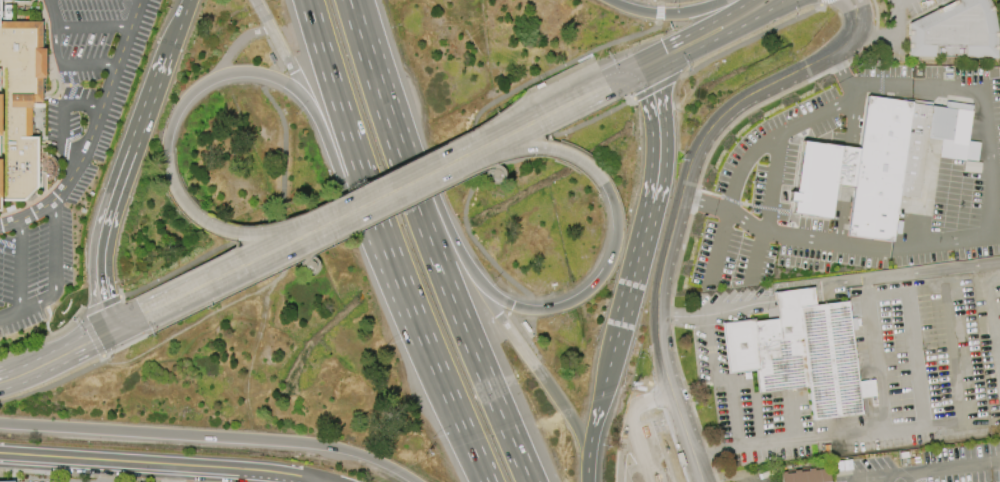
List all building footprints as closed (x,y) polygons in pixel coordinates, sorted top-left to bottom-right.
[(908,23),(955,0),(987,0),(992,10),(997,34),(996,58),(907,56),(908,23)] [(22,201),(36,187),(36,137),(30,136),(29,102),(40,102),(40,78),(42,78),(43,78),(43,64),(43,48),(42,48),(40,48),(40,21),(0,21),(0,200),(22,201)] [(271,54),(276,63),(279,61),(275,52),(271,54)] [(866,104),(868,96),(918,103),(956,109),(952,140),(927,137),(918,199),(898,196),(892,242),(848,235),(866,104)] [(801,141),(794,192),(788,191),(787,201),(793,202),(791,213),(829,218),(834,185),(854,188),(859,148),(801,141)] [(848,301),(814,305),(813,288),(774,291),(777,318),(722,324),(727,373),(756,370),(758,392),(808,387),(812,420),(860,415),(858,396),(857,396),(848,301)] [(827,466),(829,481),(780,481),(779,472),(827,466)]
